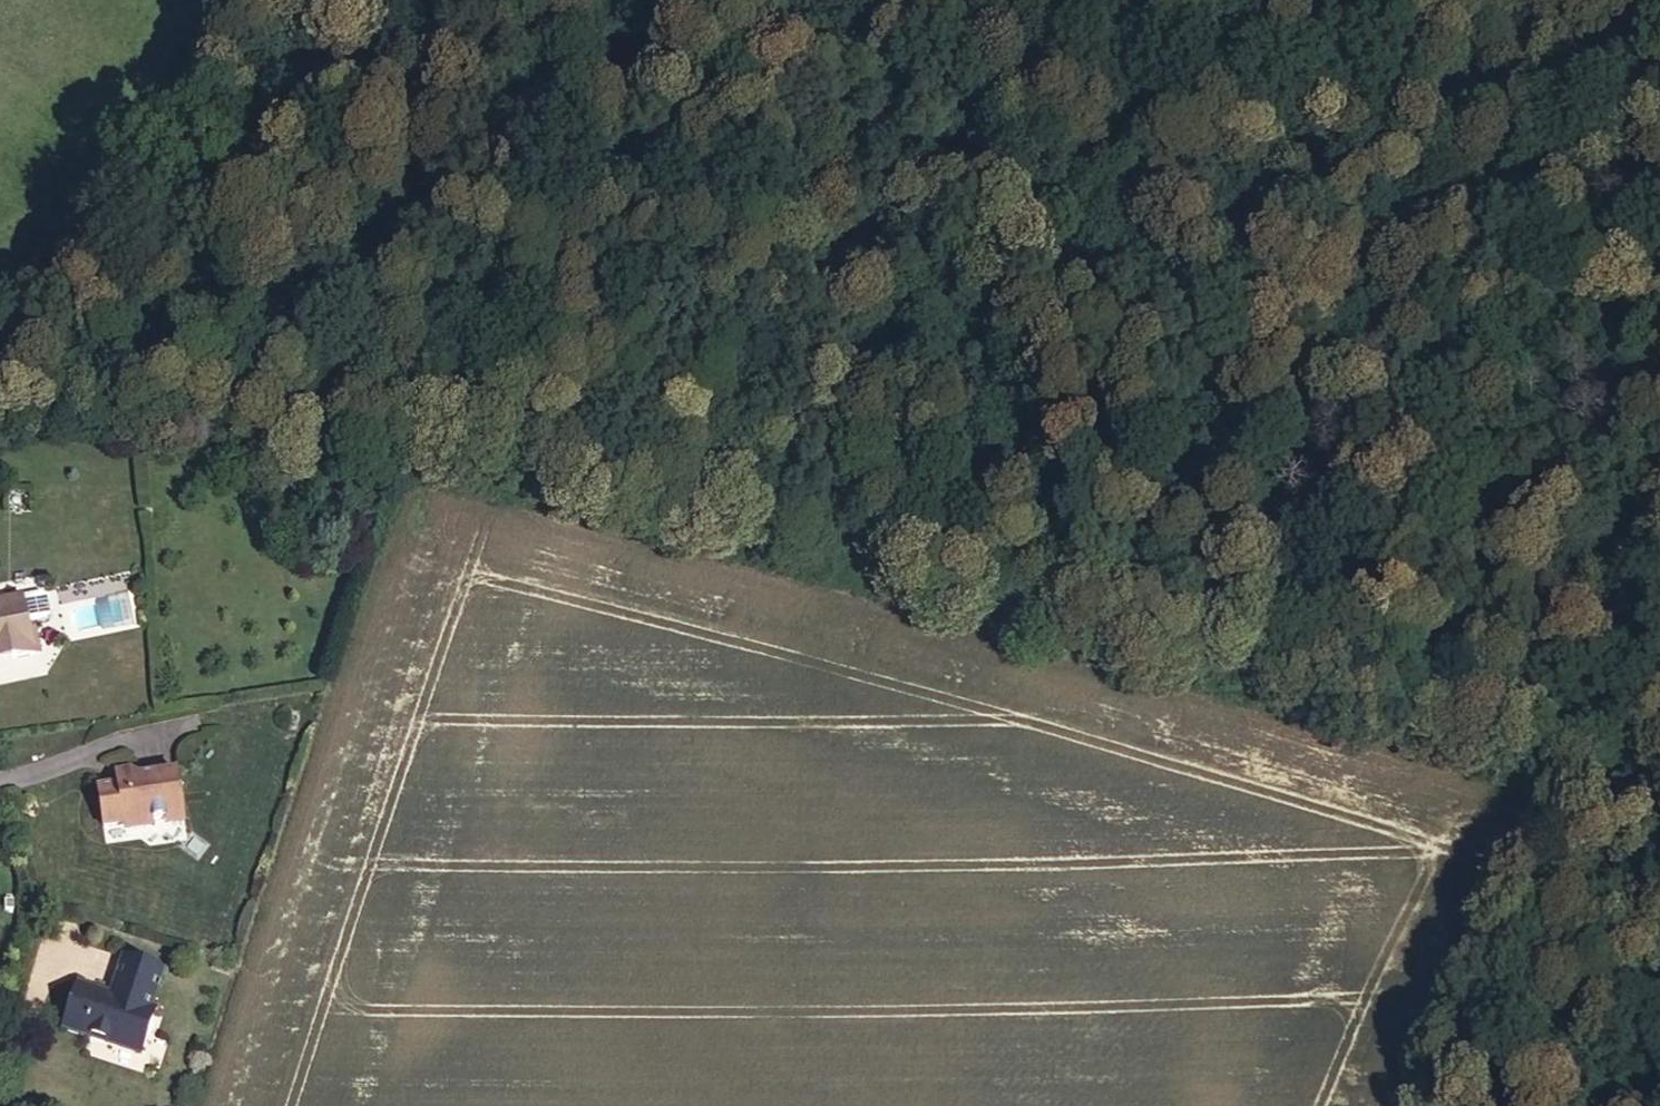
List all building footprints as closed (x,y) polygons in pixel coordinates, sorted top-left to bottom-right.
[(2,660),(7,665),(29,661),(34,655),(31,635),(25,632),(22,605),(0,608),(0,660),(2,660)] [(104,785),(83,788),(90,829),(109,825),(115,829),(133,827),(137,821),(168,816),(160,770),(122,776),(114,769),(104,785)] [(156,967),(113,953),(101,992),(90,988),(79,993),(67,989),(57,1020),(75,1026),(73,1034),(109,1045),(110,1041),(134,1049),(148,1005),(145,1004),(156,967)] [(69,981),(67,989),(79,993),(90,988),(69,981)] [(75,1026),(57,1020),(55,1028),(73,1034),(75,1026)]
